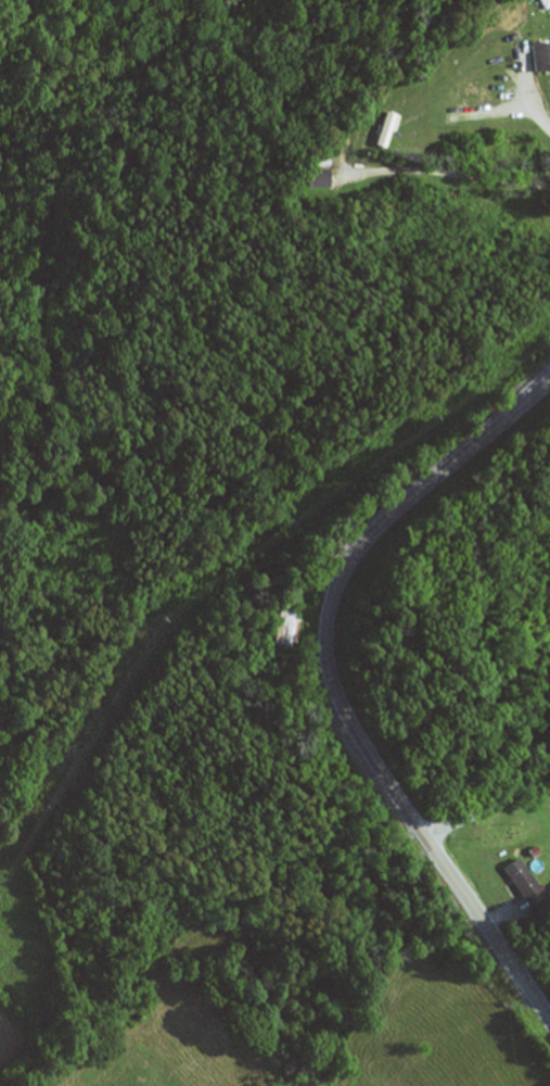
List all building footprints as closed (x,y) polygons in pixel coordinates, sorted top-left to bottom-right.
[(536,71),(549,71),(549,42),(536,42),(536,71)] [(377,146),(387,149),(398,116),(388,113),(377,146)] [(316,166),(331,166),(331,157),(316,157),(316,166)] [(307,189),(330,189),(330,170),(307,170),(307,189)] [(274,645),(294,649),(301,613),(281,609),(274,645)] [(527,902),(542,891),(520,857),(504,868),(527,902)]
